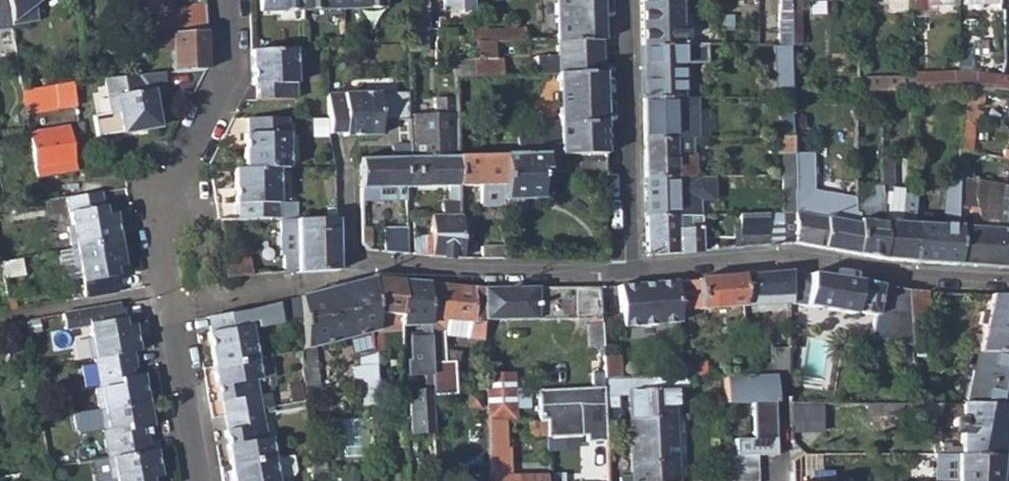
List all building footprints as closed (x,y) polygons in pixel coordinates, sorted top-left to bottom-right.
[(1,0),(0,0),(0,32),(9,30),(8,27),(6,12),(1,0)] [(6,12),(8,27),(34,23),(32,4),(38,0),(1,0),(6,12)] [(201,31),(200,4),(160,7),(159,0),(140,0),(143,34),(201,31)] [(300,8),(300,0),(259,0),(259,9),(300,8)] [(443,9),(471,7),(471,0),(443,0),(443,9)] [(598,16),(598,0),(553,0),(554,16),(598,16)] [(640,48),(680,47),(679,0),(639,0),(640,48)] [(788,0),(777,0),(776,7),(777,45),(789,44),(788,0)] [(789,44),(789,56),(800,56),(799,10),(832,9),(831,0),(788,0),(789,44)] [(728,14),(720,14),(721,32),(728,32),(728,14)] [(554,41),(599,40),(598,16),(554,16),(554,41)] [(914,51),(913,28),(905,29),(905,51),(914,51)] [(471,31),(472,43),(518,41),(516,30),(471,31)] [(516,30),(518,41),(540,41),(540,30),(516,30)] [(171,73),(202,71),(201,31),(143,34),(150,53),(169,51),(171,73)] [(554,75),(599,73),(599,40),(554,41),(554,75)] [(789,44),(777,45),(778,95),(790,95),(789,56),(789,44)] [(640,48),(642,98),(682,97),(680,54),(713,53),(713,46),(680,47),(640,48)] [(455,76),(472,75),(472,47),(462,48),(462,63),(455,64),(455,76)] [(294,99),(291,49),(249,51),(250,87),(254,87),(255,100),(294,99)] [(956,72),(914,73),(914,76),(915,91),(964,91),(986,93),(1008,96),(1008,78),(956,72)] [(565,155),(601,155),(601,115),(599,73),(554,75),(556,141),(512,141),(512,145),(495,145),(490,141),(456,141),(457,155),(502,155),(556,155),(565,155)] [(165,74),(103,78),(108,116),(91,119),(93,139),(118,136),(118,137),(156,132),(151,93),(167,91),(165,74)] [(861,92),(915,91),(914,76),(861,77),(861,92)] [(71,81),(53,85),(55,97),(57,107),(74,104),(71,81)] [(55,97),(53,85),(19,92),(21,103),(55,97)] [(344,135),(379,133),(378,91),(326,94),(329,132),(344,131),(344,135)] [(986,93),(964,91),(961,152),(973,154),(982,155),(985,142),(986,93)] [(791,135),(790,95),(778,95),(779,134),(791,135)] [(642,98),(643,138),(694,137),(692,97),(682,97),(642,98)] [(409,154),(457,155),(456,141),(455,100),(437,100),(437,112),(408,113),(409,154)] [(244,168),(275,168),(285,167),(286,118),(247,118),(247,133),(244,132),(244,168)] [(35,181),(70,174),(64,130),(26,136),(35,181)] [(792,155),(791,135),(779,134),(775,134),(775,152),(782,152),(782,172),(792,173),(792,155)] [(643,138),(644,177),(692,176),(691,155),(689,154),(688,143),(696,143),(697,137),(694,137),(643,138)] [(973,154),(961,152),(959,179),(971,181),(973,154)] [(458,185),(457,155),(409,154),(405,155),(405,187),(449,186),(450,206),(457,206),(458,185)] [(406,200),(405,187),(405,155),(382,158),(383,200),(406,200)] [(502,203),(502,155),(457,155),(458,185),(479,185),(480,203),(502,203)] [(556,155),(502,155),(502,199),(534,199),(534,170),(556,170),(556,155)] [(602,168),(601,155),(565,155),(567,181),(603,181),(602,168)] [(811,155),(792,155),(792,173),(792,178),(811,178),(811,155)] [(358,200),(383,200),(382,158),(357,159),(358,200)] [(254,220),(275,221),(275,168),(244,168),(233,169),(234,205),(237,204),(238,220),(254,220)] [(792,178),(792,173),(782,172),(783,188),(785,188),(785,193),(792,193),(792,186),(792,178)] [(880,181),(877,258),(909,261),(914,221),(920,193),(910,192),(909,198),(903,199),(899,220),(890,219),(889,173),(880,173),(880,181)] [(644,177),(646,216),(693,215),(700,215),(698,176),(692,176),(644,177)] [(914,221),(909,261),(954,264),(957,210),(959,181),(947,180),(941,224),(914,221)] [(858,216),(855,255),(877,258),(880,181),(871,181),(870,207),(855,206),(855,215),(858,216)] [(811,186),(792,186),(792,193),(793,216),(825,220),(822,249),(855,255),(858,216),(855,215),(855,206),(856,200),(835,197),(834,204),(824,203),(823,205),(811,203),(811,186)] [(69,247),(116,237),(112,213),(102,214),(98,189),(65,195),(71,224),(65,225),(69,247)] [(1008,230),(1008,196),(1001,229),(1008,230)] [(457,227),(457,206),(450,206),(441,207),(441,216),(430,216),(430,237),(413,237),(413,254),(458,258),(457,227)] [(418,207),(413,212),(413,216),(423,216),(423,207),(418,207)] [(957,210),(954,264),(974,265),(977,227),(966,226),(966,210),(957,210)] [(768,213),(739,214),(740,249),(769,246),(768,234),(768,213)] [(646,234),(647,256),(699,252),(698,228),(694,227),(693,215),(646,216),(646,234)] [(825,220),(793,216),(794,244),(822,249),(825,220)] [(255,236),(254,220),(238,220),(218,220),(222,236),(255,236)] [(334,220),(278,220),(280,254),(284,254),(284,272),(335,269),(334,220)] [(383,251),(405,253),(405,225),(382,225),(383,251)] [(359,227),(359,240),(370,239),(370,226),(359,227)] [(469,227),(457,227),(458,258),(467,258),(466,251),(469,251),(469,227)] [(1008,268),(1008,230),(1001,229),(977,227),(974,265),(1008,268)] [(768,234),(769,246),(779,245),(779,232),(768,234)] [(83,296),(116,290),(112,267),(121,265),(116,237),(69,247),(74,268),(78,268),(83,296)] [(237,248),(224,249),(227,277),(252,275),(251,259),(237,259),(237,248)] [(502,249),(479,248),(479,258),(502,259),(502,249)] [(788,304),(787,271),(740,275),(743,306),(788,304)] [(909,325),(906,290),(787,271),(788,304),(847,314),(847,311),(869,315),(865,337),(893,342),(909,345),(911,345),(910,336),(909,325)] [(743,306),(740,275),(696,279),(699,309),(743,306)] [(346,283),(298,296),(306,347),(312,346),(366,333),(372,331),(370,277),(346,283)] [(396,280),(370,277),(372,331),(373,350),(382,351),(380,325),(399,326),(396,280)] [(699,309),(696,279),(679,281),(682,311),(699,309)] [(427,283),(396,280),(399,326),(419,326),(420,333),(411,334),(411,359),(408,360),(409,374),(424,374),(425,390),(410,392),(413,430),(433,431),(431,395),(429,328),(428,319),(427,283)] [(677,323),(674,281),(618,286),(621,326),(677,323)] [(481,289),(427,283),(428,319),(467,321),(467,338),(483,339),(482,319),(481,289)] [(508,288),(509,319),(535,319),(536,307),(553,307),(553,287),(508,288)] [(576,288),(553,287),(553,307),(577,308),(576,288)] [(599,287),(576,288),(577,308),(581,307),(587,313),(600,314),(599,287)] [(481,289),(482,319),(509,319),(508,288),(481,289)] [(906,290),(909,325),(927,324),(926,292),(906,290)] [(1008,353),(1008,297),(989,296),(983,318),(982,325),(975,352),(976,352),(994,352),(1008,353)] [(93,358),(132,351),(136,350),(132,324),(123,325),(119,301),(61,313),(64,327),(87,323),(90,337),(85,338),(89,358),(93,358)] [(244,310),(207,316),(211,333),(206,334),(213,369),(254,361),(244,310)] [(443,329),(443,336),(467,338),(467,321),(428,319),(429,328),(443,329)] [(601,324),(587,324),(588,347),(601,346),(601,324)] [(443,336),(443,329),(429,328),(431,395),(455,395),(453,362),(445,362),(443,336)] [(373,350),(372,331),(366,333),(366,346),(363,346),(365,395),(376,394),(373,350)] [(946,338),(910,336),(911,345),(912,350),(945,351),(946,338)] [(909,345),(893,342),(894,361),(910,360),(909,345)] [(319,395),(312,346),(306,347),(303,349),(304,363),(302,364),(305,397),(319,395)] [(763,364),(764,375),(772,375),(790,374),(789,348),(770,349),(770,363),(763,364)] [(99,408),(146,400),(141,373),(131,375),(130,368),(135,367),(132,351),(93,358),(99,387),(94,387),(99,408)] [(1008,405),(1008,353),(994,352),(991,364),(973,363),(965,405),(1008,405)] [(994,352),(976,352),(973,363),(991,364),(994,352)] [(603,359),(603,380),(616,380),(620,379),(619,358),(603,359)] [(257,377),(254,361),(213,369),(219,400),(222,400),(225,417),(260,411),(253,378),(257,377)] [(705,363),(685,363),(686,378),(706,377),(705,363)] [(775,455),(772,375),(764,375),(723,377),(724,404),(751,403),(752,439),(734,440),(735,456),(727,456),(728,480),(756,480),(755,456),(775,455)] [(603,386),(605,424),(617,424),(616,380),(603,380),(603,386)] [(605,424),(603,386),(544,389),(545,419),(545,436),(585,435),(585,441),(606,440),(605,424)] [(538,419),(545,419),(544,389),(536,389),(538,419)] [(673,389),(629,390),(630,477),(630,480),(676,480),(673,389)] [(942,404),(961,405),(961,393),(942,393),(942,404)] [(102,428),(107,456),(149,449),(146,434),(141,434),(139,427),(150,425),(146,400),(99,408),(102,428)] [(825,402),(795,401),(794,430),(824,431),(825,402)] [(881,415),(916,415),(916,404),(881,403),(881,415)] [(1001,457),(1002,452),(1008,418),(1008,405),(965,405),(961,405),(961,417),(952,417),(950,419),(950,427),(961,428),(962,447),(962,454),(955,454),(956,456),(1001,457)] [(102,428),(99,408),(72,412),(75,429),(79,432),(102,428)] [(265,439),(260,411),(225,417),(227,430),(224,431),(230,467),(272,459),(268,438),(265,439)] [(348,417),(344,454),(362,456),(365,418),(348,417)] [(525,436),(545,436),(545,419),(538,419),(525,420),(525,436)] [(545,476),(511,477),(509,449),(504,449),(503,421),(486,421),(489,480),(545,480),(545,476)] [(962,454),(962,447),(951,448),(951,445),(942,445),(942,447),(940,447),(940,450),(934,450),(934,456),(956,456),(955,454),(962,454)] [(148,478),(159,476),(154,448),(149,449),(107,456),(111,480),(149,480),(148,478)] [(107,456),(92,459),(96,480),(111,480),(107,456)] [(1001,457),(956,456),(956,480),(999,480),(1001,457)] [(272,459),(230,467),(233,480),(276,480),(272,459)]
